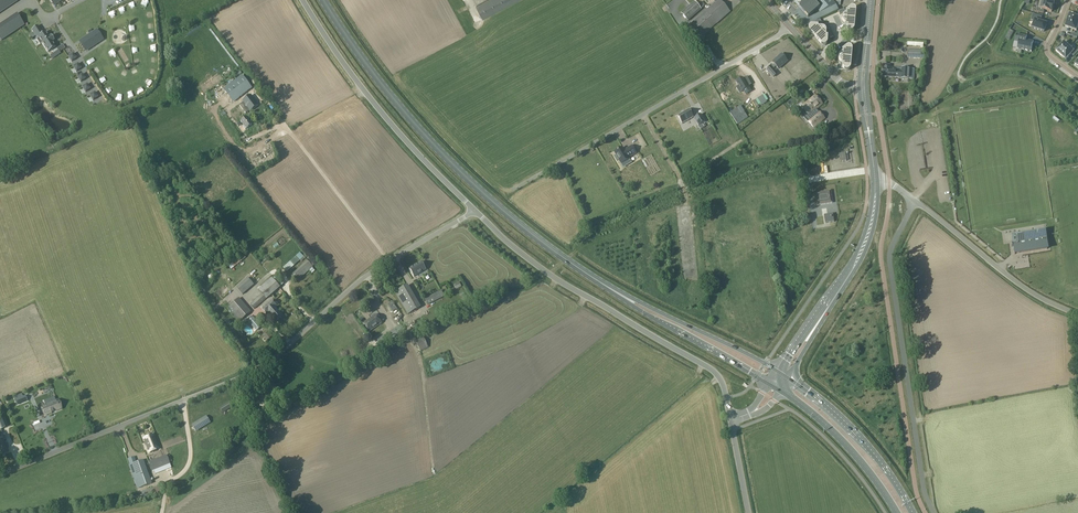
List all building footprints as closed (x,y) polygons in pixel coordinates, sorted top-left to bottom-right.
[(18,0),(0,0),(0,12),(18,0)] [(476,6),(483,19),(519,0),(487,0),(476,6)] [(720,0),(715,0),(716,1),(705,11),(689,25),(700,37),(716,24),(730,12),(720,0)] [(806,7),(802,10),(800,8),(799,9),(792,14),(792,15),(802,26),(802,27),(803,28),(803,27),(834,12),(831,7),(836,5),(832,1),(841,1),(841,0),(800,0),(806,7)] [(701,9),(694,1),(681,13),(688,21),(701,9)] [(1052,12),(1054,5),(1039,2),(1037,11),(1043,13),(1044,10),(1052,12)] [(778,7),(786,16),(789,14),(781,4),(778,7)] [(842,19),(842,20),(842,21),(842,22),(845,25),(847,27),(846,29),(848,31),(849,32),(850,32),(851,32),(852,32),(853,31),(854,30),(854,29),(856,11),(856,10),(855,10),(855,9),(854,8),(853,8),(852,8),(851,8),(850,8),(847,10),(849,12),(843,16),(843,17),(842,17),(842,18),(842,19)] [(12,18),(19,28),(24,25),(17,14),(12,18)] [(1033,14),(1031,20),(1035,21),(1032,28),(1044,32),(1047,24),(1040,22),(1041,17),(1033,14)] [(1067,20),(1077,24),(1077,14),(1077,17),(1069,14),(1067,20)] [(1065,27),(1076,31),(1077,26),(1077,24),(1067,20),(1065,27)] [(41,43),(43,45),(52,38),(51,36),(49,37),(45,32),(43,34),(38,26),(37,26),(31,30),(32,30),(37,38),(38,37),(39,38),(37,40),(40,44),(41,43)] [(808,29),(808,30),(808,31),(809,31),(809,32),(821,45),(822,45),(822,46),(823,46),(824,46),(825,46),(826,45),(827,45),(827,44),(827,43),(827,40),(826,40),(826,37),(826,32),(826,31),(825,30),(825,29),(824,29),(823,28),(822,28),(818,28),(815,28),(815,26),(812,26),(811,26),(810,26),(810,27),(809,27),(809,28),(808,29)] [(79,42),(85,50),(99,41),(93,33),(79,42)] [(1017,34),(1015,42),(1019,42),(1017,49),(1018,49),(1018,48),(1031,51),(1031,52),(1033,41),(1033,42),(1026,40),(1027,36),(1017,34)] [(54,41),(52,38),(43,45),(48,52),(55,47),(52,42),(54,41)] [(1064,42),(1056,51),(1061,55),(1069,47),(1069,46),(1064,42)] [(1061,55),(1066,60),(1071,54),(1074,56),(1077,52),(1077,49),(1077,50),(1071,45),(1069,46),(1069,47),(1061,55)] [(838,58),(838,59),(838,60),(839,60),(839,61),(842,64),(843,66),(842,68),(844,70),(845,70),(845,71),(846,71),(847,71),(848,71),(849,71),(849,70),(850,70),(850,69),(850,68),(852,50),(852,49),(851,48),(851,47),(850,47),(849,47),(848,47),(847,47),(846,47),(844,49),(845,51),(843,53),(839,55),(839,56),(838,57),(838,58)] [(771,66),(767,70),(773,77),(777,74),(773,69),(776,66),(778,69),(787,61),(781,54),(772,62),(774,64),(771,67),(771,66)] [(882,67),(882,76),(895,77),(901,78),(901,79),(904,79),(914,79),(914,76),(914,69),(901,68),(895,67),(889,67),(890,65),(885,65),(885,67),(882,67)] [(251,88),(242,76),(224,89),(233,101),(251,88)] [(739,86),(736,87),(739,93),(743,90),(745,94),(751,91),(748,86),(751,84),(748,78),(745,80),(744,79),(743,79),(743,78),(736,82),(739,86)] [(801,107),(808,115),(805,118),(807,121),(818,112),(816,109),(822,104),(815,95),(801,107)] [(252,100),(250,97),(243,102),(244,102),(240,105),(246,112),(249,110),(256,105),(255,104),(256,103),(254,99),(252,100)] [(755,107),(764,120),(769,116),(759,104),(755,107)] [(925,113),(928,119),(946,110),(943,104),(925,113)] [(239,119),(245,114),(238,106),(232,111),(239,119)] [(748,117),(744,112),(742,113),(738,107),(730,113),(733,118),(737,124),(748,117)] [(677,116),(682,124),(693,117),(689,109),(677,116)] [(813,128),(825,118),(819,111),(818,112),(807,121),(813,128)] [(701,114),(694,118),(698,126),(705,122),(701,114)] [(242,121),(241,121),(244,125),(245,124),(247,127),(251,124),(246,117),(242,120),(242,121)] [(244,149),(249,147),(246,140),(241,143),(244,149)] [(628,158),(636,153),(632,146),(626,150),(624,151),(622,147),(614,152),(616,155),(614,156),(617,161),(619,160),(621,164),(625,161),(627,164),(631,161),(629,159),(628,158)] [(242,164),(238,166),(245,175),(248,172),(242,164)] [(830,191),(815,193),(817,205),(832,203),(830,191)] [(834,222),(833,214),(824,215),(825,223),(834,222)] [(1012,236),(1015,254),(1015,253),(1047,248),(1047,249),(1044,231),(1044,232),(1012,237),(1012,236)] [(300,252),(283,267),(287,272),(304,257),(300,252)] [(241,255),(227,266),(229,269),(244,258),(241,255)] [(315,271),(312,267),(313,267),(307,260),(290,276),(296,282),(309,270),(312,273),(315,271)] [(426,270),(422,262),(409,269),(414,277),(426,270)] [(233,275),(240,269),(238,266),(231,272),(233,275)] [(813,276),(826,274),(825,270),(823,271),(823,268),(812,270),(813,276)] [(220,274),(216,269),(208,276),(212,281),(220,274)] [(258,289),(262,294),(250,304),(254,309),(266,299),(267,299),(280,287),(283,284),(277,276),(273,279),(272,277),(258,289)] [(248,277),(236,287),(242,295),(254,285),(248,277)] [(849,297),(858,296),(858,285),(848,285),(849,297)] [(420,308),(407,286),(395,292),(408,314),(420,308)] [(444,289),(436,293),(424,299),(427,305),(446,295),(444,289)] [(251,312),(239,298),(229,307),(238,318),(236,320),(238,322),(240,320),(241,321),(251,312)] [(272,300),(262,309),(267,315),(269,313),(276,321),(282,316),(275,307),(277,306),(272,300)] [(376,315),(364,323),(369,331),(381,323),(381,322),(384,320),(381,316),(378,318),(376,315)] [(253,316),(248,321),(256,331),(261,326),(253,316)] [(832,316),(826,317),(828,328),(834,326),(832,316)] [(404,331),(400,325),(377,340),(381,346),(404,331)] [(428,347),(423,337),(415,340),(420,351),(428,347)] [(376,352),(372,347),(360,355),(365,360),(376,352)] [(444,354),(425,360),(429,370),(432,369),(433,370),(447,366),(444,354)] [(46,405),(41,407),(45,416),(56,411),(59,410),(58,406),(58,404),(57,405),(56,401),(53,402),(52,398),(44,401),(46,405)] [(860,409),(870,408),(869,404),(862,405),(862,399),(858,400),(860,409)] [(229,401),(220,407),(223,413),(233,407),(229,401)] [(10,417),(17,427),(27,420),(20,410),(10,417)] [(206,416),(192,424),(195,429),(196,431),(210,422),(209,420),(206,416)] [(0,440),(0,455),(8,452),(4,441),(6,440),(4,434),(3,435),(1,436),(3,439),(0,440)] [(158,449),(153,435),(143,438),(149,453),(158,449)] [(169,456),(167,457),(166,455),(159,458),(159,460),(149,464),(152,471),(169,464),(169,462),(171,461),(169,456)] [(151,484),(143,460),(132,464),(140,488),(151,484)]
